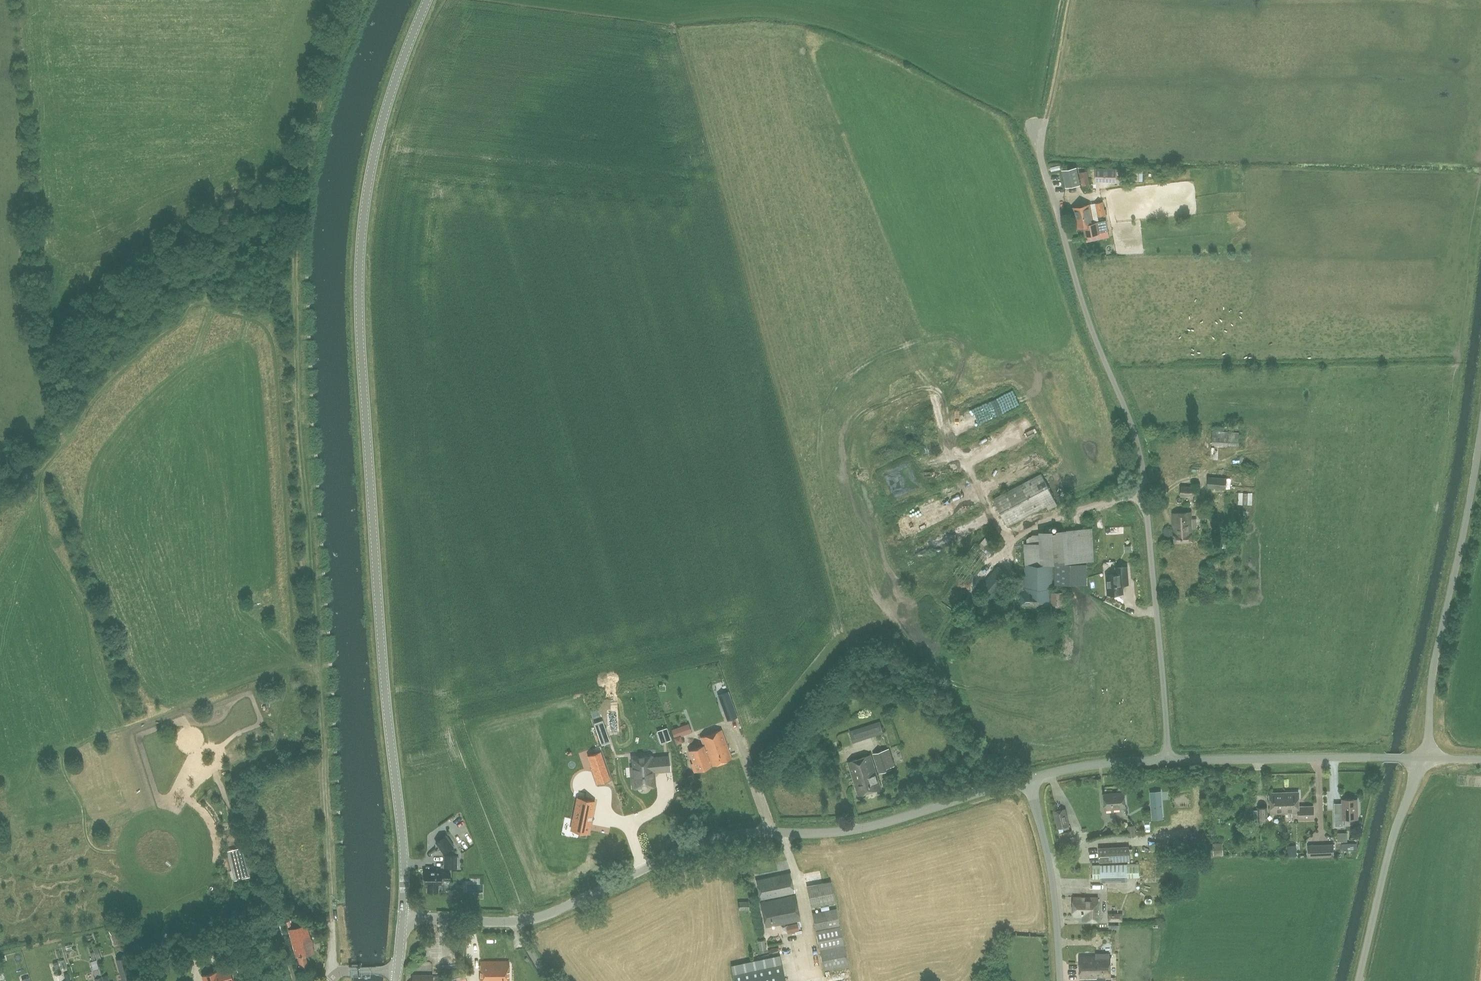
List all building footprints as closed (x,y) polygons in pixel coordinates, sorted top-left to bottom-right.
[(1079,184),(1076,166),(1061,169),(1065,187),(1079,184)] [(1116,167),(1095,167),(1095,181),(1116,181),(1116,167)] [(1142,181),(1143,168),(1134,168),(1134,181),(1142,181)] [(1087,171),(1079,172),(1080,179),(1088,177),(1087,171)] [(1095,203),(1097,216),(1105,214),(1103,201),(1095,203)] [(1106,220),(1094,222),(1091,204),(1073,208),(1077,229),(1083,227),(1084,235),(1108,230),(1106,220)] [(1009,391),(963,410),(968,423),(1014,404),(1009,391)] [(905,431),(910,439),(919,434),(915,426),(905,431)] [(1212,444),(1228,445),(1228,444),(1238,445),(1239,432),(1229,431),(1213,429),(1212,444)] [(919,471),(924,487),(935,483),(930,468),(919,471)] [(1048,509),(1057,504),(1041,473),(994,498),(1008,525),(1046,505),(1048,509)] [(1207,487),(1226,488),(1226,487),(1230,488),(1231,478),(1227,478),(1227,477),(1208,476),(1207,487)] [(1064,486),(1066,493),(1087,488),(1086,481),(1064,486)] [(1180,496),(1191,496),(1192,486),(1181,485),(1180,496)] [(968,487),(900,516),(907,531),(974,502),(968,487)] [(1238,492),(1238,503),(1248,504),(1248,497),(1249,497),(1249,492),(1238,492)] [(1173,527),(1191,526),(1190,512),(1172,513),(1173,527)] [(1191,526),(1173,527),(1174,542),(1192,541),(1191,526)] [(1021,590),(1021,604),(1028,604),(1033,604),(1033,606),(1039,606),(1039,604),(1055,604),(1056,606),(1061,606),(1061,604),(1063,604),(1062,592),(1054,592),(1050,592),(1050,569),(1051,569),(1051,561),(1094,560),(1093,528),(1039,530),(1039,534),(1032,534),(1026,538),(1027,543),(1024,543),(1025,569),(1025,590),(1021,590)] [(988,553),(995,545),(983,535),(976,542),(988,553)] [(958,574),(965,568),(960,561),(952,567),(958,574)] [(1055,583),(1087,584),(1087,563),(1055,563),(1055,583)] [(997,565),(980,586),(992,597),(1002,585),(1003,586),(1009,580),(1008,579),(1010,576),(997,565)] [(1115,567),(1116,574),(1106,575),(1108,594),(1123,593),(1122,579),(1128,579),(1127,566),(1115,567)] [(992,615),(989,599),(979,601),(982,617),(992,615)] [(951,646),(955,634),(951,632),(946,644),(951,646)] [(718,694),(724,711),(733,708),(727,691),(718,694)] [(598,730),(604,728),(601,720),(595,722),(598,730)] [(657,730),(661,742),(670,739),(666,727),(657,730)] [(696,771),(731,759),(727,746),(721,730),(701,737),(704,745),(689,751),(693,763),(691,764),(694,771),(695,771),(696,771)] [(873,753),(879,773),(892,768),(891,767),(895,765),(889,747),(873,753)] [(633,766),(631,767),(632,777),(633,787),(654,785),(653,771),(670,770),(669,755),(652,757),(651,755),(633,757),(633,766)] [(871,755),(848,762),(859,796),(881,788),(871,755)] [(846,759),(838,761),(840,770),(848,768),(846,759)] [(593,775),(586,762),(580,765),(583,770),(577,773),(581,781),(593,775)] [(1161,791),(1151,792),(1153,819),(1163,818),(1161,791)] [(1126,808),(1125,792),(1104,794),(1105,809),(1126,808)] [(1298,792),(1284,793),(1285,813),(1298,812),(1298,819),(1313,819),(1313,807),(1299,807),(1298,792)] [(1285,813),(1284,793),(1270,793),(1271,813),(1285,813)] [(574,825),(588,828),(595,798),(579,794),(574,814),(577,815),(574,825)] [(1358,818),(1357,798),(1342,799),(1342,811),(1334,812),(1335,826),(1344,826),(1343,819),(1358,818)] [(1267,820),(1267,808),(1258,808),(1259,820),(1267,820)] [(1065,809),(1054,812),(1058,828),(1063,827),(1063,830),(1069,828),(1069,826),(1065,809)] [(1069,814),(1071,819),(1080,817),(1079,811),(1069,814)] [(1136,836),(1135,825),(1127,825),(1128,836),(1136,836)] [(1075,845),(1071,830),(1059,833),(1064,854),(1074,852),(1073,845),(1075,845)] [(1346,832),(1337,833),(1337,841),(1347,841),(1346,832)] [(445,834),(435,841),(443,853),(453,846),(445,834)] [(1182,851),(1193,851),(1194,840),(1182,840),(1182,851)] [(1163,842),(1163,854),(1171,854),(1171,842),(1163,842)] [(1308,857),(1333,857),(1332,845),(1308,845),(1308,857)] [(1130,860),(1129,846),(1099,848),(1099,862),(1130,860)] [(457,867),(457,854),(443,854),(443,867),(457,867)] [(1139,863),(1092,864),(1093,878),(1100,878),(1101,881),(1128,880),(1127,877),(1139,877),(1139,863)] [(441,871),(425,871),(425,883),(428,883),(427,891),(438,891),(438,883),(440,883),(440,879),(450,879),(450,872),(441,872),(441,871)] [(756,880),(759,900),(767,898),(776,896),(794,892),(790,873),(756,880)] [(811,907),(835,902),(830,880),(806,885),(811,907)] [(767,901),(760,902),(764,922),(765,927),(788,922),(799,920),(794,895),(777,899),(776,896),(767,898),(767,901)] [(1098,920),(1098,897),(1073,897),(1073,916),(1083,916),(1083,920),(1098,920)] [(748,900),(738,901),(738,909),(748,909),(748,900)] [(823,908),(811,911),(814,926),(836,922),(835,914),(825,917),(823,908)] [(1108,921),(1123,921),(1123,912),(1108,912),(1108,921)] [(309,967),(305,954),(308,953),(305,943),(310,942),(307,935),(309,934),(308,930),(306,930),(305,925),(297,927),(299,934),(291,936),(296,955),(297,955),(301,970),(309,967)] [(839,926),(816,931),(819,949),(843,944),(839,926)] [(843,944),(819,949),(824,969),(847,964),(843,944)] [(726,954),(731,967),(747,961),(743,948),(726,954)] [(767,951),(754,954),(756,959),(768,955),(767,951)] [(1106,979),(1111,979),(1110,953),(1079,954),(1080,980),(1097,979),(1097,980),(1106,980),(1106,979)] [(73,955),(67,957),(70,966),(76,964),(73,955)] [(122,980),(133,980),(125,956),(115,959),(122,980)] [(90,961),(94,976),(101,974),(97,961),(96,959),(90,961)] [(226,961),(213,965),(215,971),(202,975),(204,980),(233,980),(226,961)] [(481,980),(509,980),(509,961),(481,961),(481,980)] [(732,973),(734,980),(785,980),(781,963),(732,973)]
